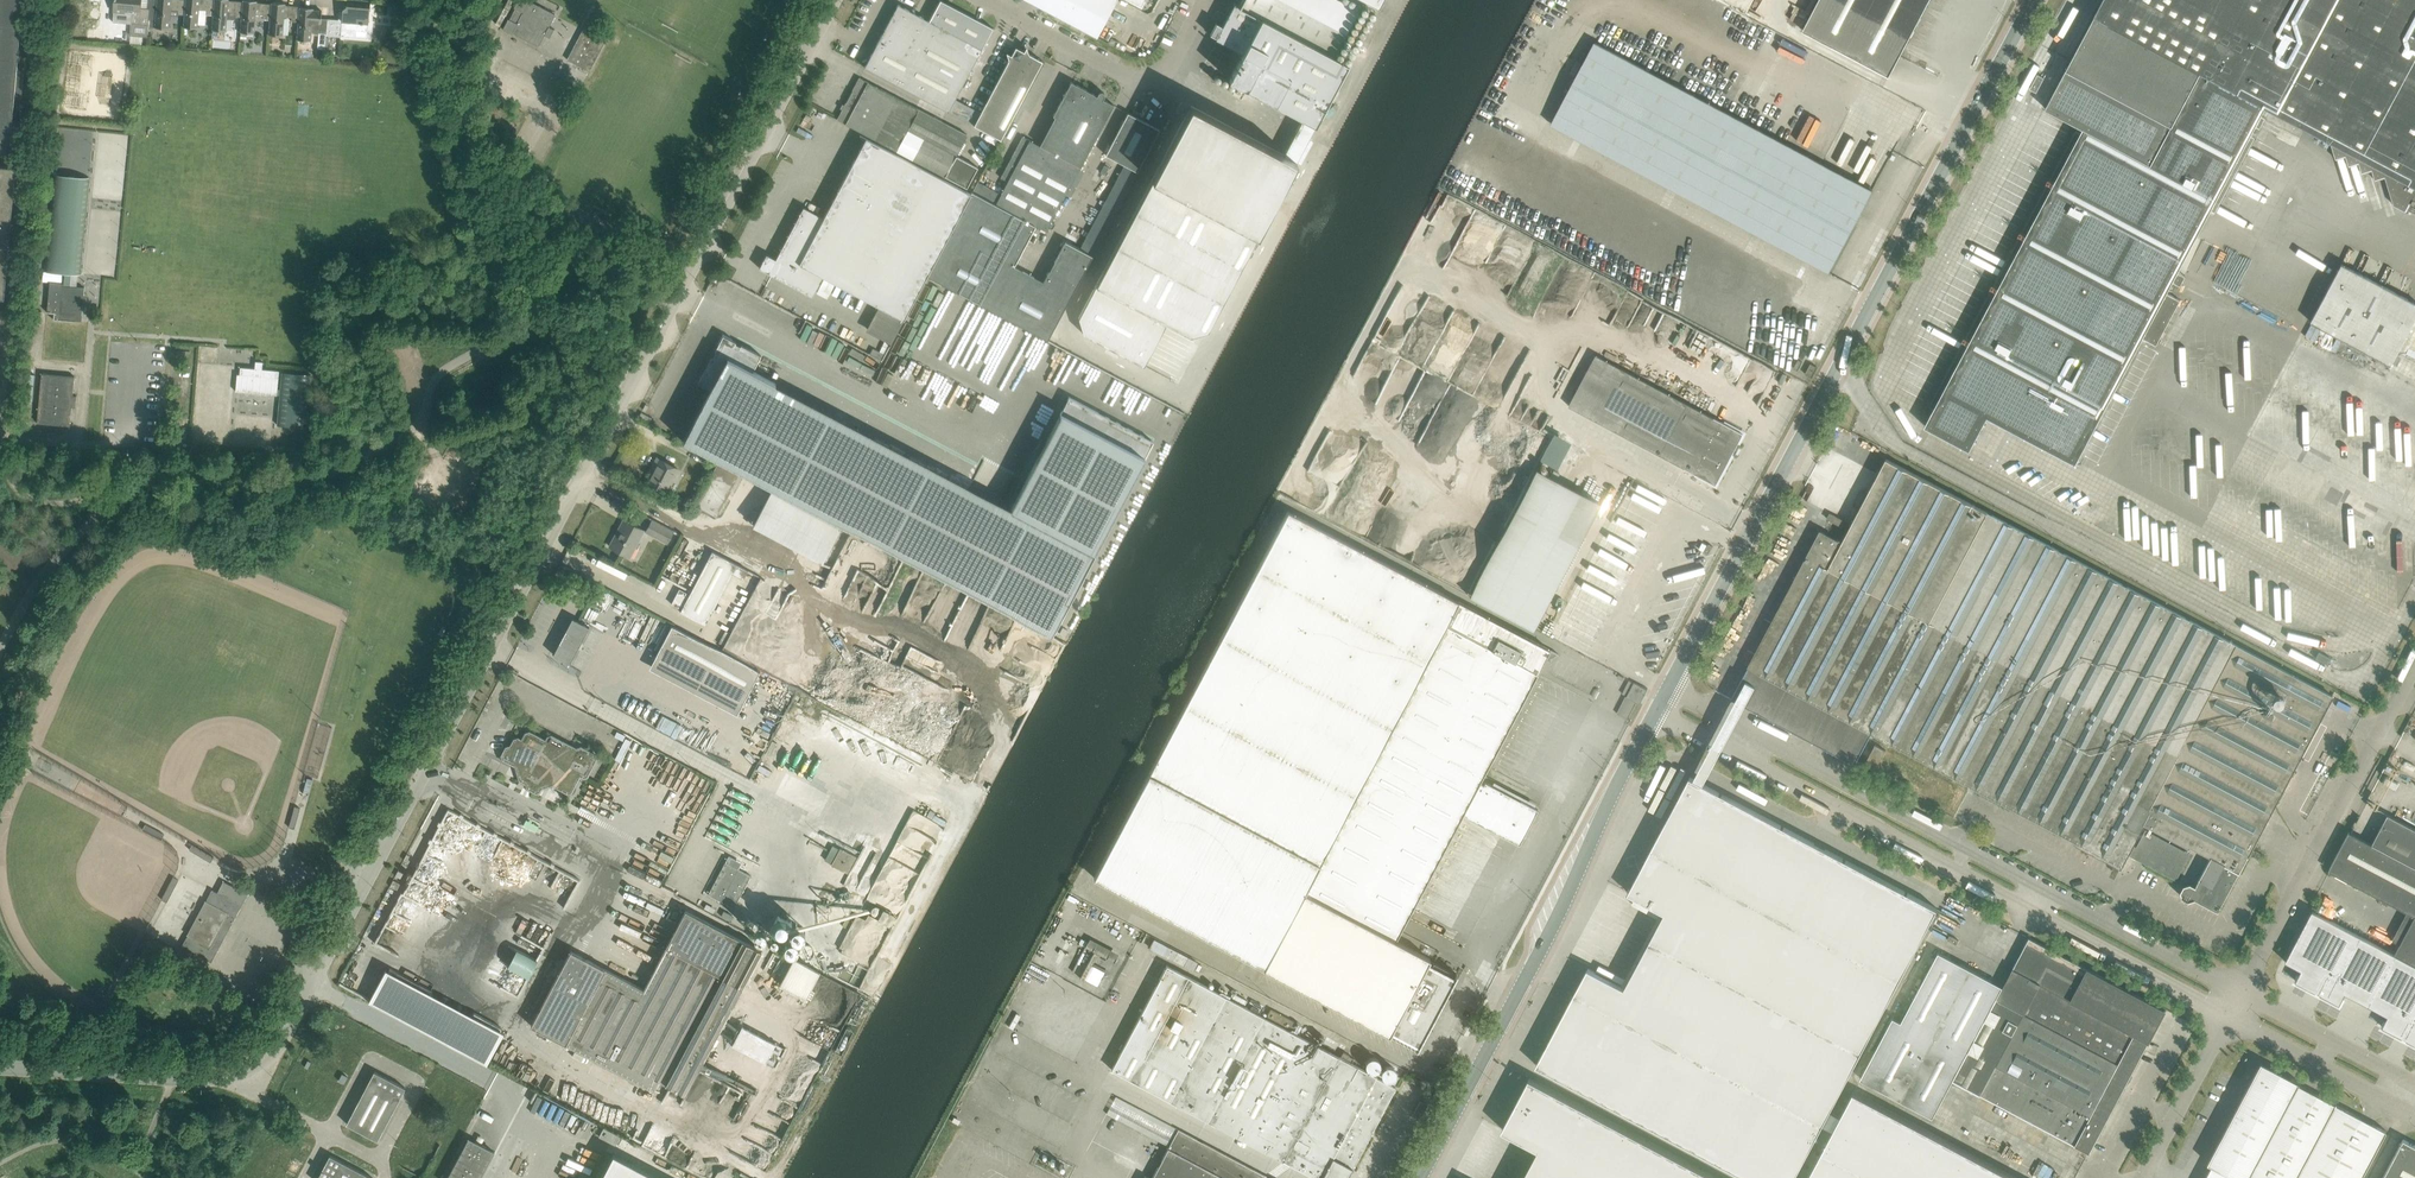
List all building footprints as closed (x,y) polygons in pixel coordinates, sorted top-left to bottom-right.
[(10,154),(15,97),(22,97),(24,74),(17,67),(23,0),(0,0),(0,153),(10,154)] [(113,22),(132,23),(131,35),(143,36),(147,36),(148,29),(148,26),(150,11),(140,7),(141,0),(115,0),(114,11),(113,22)] [(148,29),(154,29),(154,27),(169,28),(170,15),(170,10),(178,10),(178,14),(185,15),(187,0),(158,0),(157,12),(150,11),(148,26),(148,29)] [(214,14),(215,0),(187,0),(185,15),(183,32),(188,33),(188,27),(197,28),(199,9),(207,10),(206,14),(214,14)] [(243,1),(229,0),(215,0),(214,14),(212,35),(218,35),(218,30),(226,30),(227,18),(236,19),(236,16),(242,17),(244,1),(243,1)] [(270,19),(271,19),(272,4),(257,2),(257,1),(251,0),(244,0),(243,1),(244,1),(242,17),(240,39),(247,40),(248,32),(254,33),(255,14),(263,15),(263,18),(270,19)] [(326,35),(341,37),(341,36),(341,33),(356,34),(357,28),(368,29),(369,22),(371,0),(368,0),(347,0),(347,6),(343,9),(343,12),(339,12),(338,19),(328,18),(326,34),(326,35)] [(406,2),(388,0),(387,12),(405,14),(406,2)] [(555,15),(555,14),(530,0),(518,0),(514,7),(515,8),(510,19),(508,18),(503,29),(512,34),(513,32),(539,46),(545,35),(549,37),(554,29),(549,26),(555,15)] [(898,4),(865,67),(949,111),(1001,139),(1043,61),(1042,60),(1029,54),(1027,48),(1027,46),(1026,48),(1024,51),(1016,47),(1011,55),(1007,53),(1009,60),(981,112),(955,99),(993,28),(982,21),(973,17),(949,4),(941,0),(940,0),(929,20),(898,4)] [(1044,8),(1083,29),(1087,32),(1097,37),(1116,0),(1028,0),(1044,8)] [(1229,78),(1229,79),(1237,83),(1232,93),(1241,98),(1247,88),(1303,118),(1316,125),(1349,63),(1334,55),(1356,11),(1334,0),(1242,0),(1239,5),(1234,3),(1222,26),(1221,25),(1216,22),(1216,23),(1211,33),(1210,33),(1210,34),(1215,36),(1216,37),(1215,38),(1243,53),(1229,78)] [(1803,30),(1889,75),(1889,76),(1929,0),(1819,0),(1803,30)] [(2092,20),(2263,110),(2265,108),(2368,162),(2414,187),(2414,0),(2103,0),(2092,20)] [(299,22),(301,6),(285,5),(285,3),(272,2),(272,4),(271,19),(270,19),(269,34),(282,35),(284,17),(292,17),(291,21),(299,22)] [(321,18),(322,11),(313,10),(313,8),(301,7),(301,6),(299,22),(297,39),(312,40),(313,33),(313,29),(320,30),(321,18)] [(1969,343),(1966,342),(1964,341),(1930,406),(1934,408),(1925,426),(1970,449),(1986,418),(2074,465),(2141,340),(2155,347),(2179,302),(2165,295),(2171,284),(2179,288),(2184,278),(2176,274),(2208,214),(2213,216),(2253,141),(2248,138),(2253,130),(2258,132),(2263,121),(2259,119),(2263,110),(2092,20),(2045,108),(2083,128),(2081,133),(2076,130),(2050,179),(2055,181),(2053,185),(2048,183),(2022,232),(2027,234),(2024,238),(2020,236),(1994,284),(1999,287),(1997,290),(1992,288),(1966,337),(1971,339),(1969,343)] [(607,38),(585,26),(567,59),(589,71),(607,38)] [(324,58),(326,35),(326,34),(319,34),(317,57),(324,58)] [(1115,47),(1120,50),(1123,44),(1118,42),(1115,47)] [(1829,271),(1859,215),(1872,190),(1595,42),(1552,124),(1829,271)] [(2036,92),(2044,77),(2038,74),(2030,88),(2036,92)] [(968,135),(918,109),(859,77),(838,117),(837,119),(896,151),(946,177),(967,188),(978,168),(957,156),(968,135)] [(1079,169),(1114,104),(1103,99),(1105,95),(1104,92),(1101,91),(1099,92),(1097,95),(1085,89),(1076,84),(1071,81),(1052,115),(1056,117),(1039,148),(1079,169)] [(1137,362),(1144,365),(1167,322),(1190,334),(1208,329),(1316,125),(1303,118),(1283,154),(1191,105),(1079,317),(1084,334),(1137,362)] [(1137,171),(1159,129),(1128,112),(1106,154),(1137,171)] [(823,276),(904,320),(916,297),(928,275),(972,194),(866,138),(860,134),(866,138),(823,218),(817,215),(818,214),(804,207),(791,231),(779,253),(774,250),(770,256),(767,254),(759,268),(812,296),(820,282),(819,282),(823,276)] [(1079,169),(1039,148),(1031,143),(1032,141),(1022,136),(1001,178),(1011,182),(1000,203),(1000,202),(1000,203),(998,202),(997,204),(1035,225),(1046,231),(1079,169)] [(5,296),(16,166),(0,165),(0,296),(5,296)] [(65,273),(64,283),(64,286),(70,286),(71,274),(80,275),(90,177),(53,174),(44,271),(65,273)] [(1035,225),(997,204),(973,191),(972,194),(928,275),(1048,339),(1093,255),(1066,241),(1044,282),(1013,266),(1035,225)] [(2414,316),(2414,300),(2337,263),(2309,323),(2392,363),(2414,316)] [(712,279),(709,285),(715,289),(718,283),(712,279)] [(47,311),(47,312),(54,312),(54,318),(53,318),(53,319),(76,321),(76,320),(75,320),(75,314),(82,315),(84,300),(84,294),(85,287),(77,287),(70,286),(64,286),(64,283),(50,282),(48,311),(47,311)] [(41,322),(42,311),(32,310),(31,321),(41,322)] [(714,357),(712,356),(698,382),(711,389),(728,357),(753,370),(761,355),(741,344),(741,346),(737,344),(738,343),(723,335),(714,353),(715,354),(714,357)] [(1596,354),(1569,406),(1716,484),(1743,433),(1596,354)] [(1145,457),(1060,413),(1010,507),(753,370),(728,357),(711,389),(697,414),(683,440),(774,488),(843,525),(1051,634),(1145,457)] [(262,369),(263,361),(256,361),(255,368),(241,367),(240,374),(237,374),(236,391),(277,395),(280,370),(262,369)] [(1806,373),(1812,377),(1817,367),(1811,364),(1806,373)] [(282,371),(277,425),(306,427),(311,374),(282,371)] [(42,373),(37,422),(37,423),(70,426),(72,406),(76,407),(77,396),(73,396),(75,376),(42,373)] [(1069,397),(1060,413),(1145,457),(1153,441),(1069,397)] [(641,412),(638,417),(649,423),(652,418),(641,412)] [(646,484),(664,494),(678,469),(657,458),(652,466),(655,468),(646,484)] [(1732,698),(1735,700),(1744,705),(1793,730),(1855,764),(1857,760),(1872,732),(1966,782),(2013,807),(2077,842),(2076,844),(2121,867),(2128,855),(2138,860),(2175,880),(2190,853),(2146,830),(2137,847),(2133,845),(2144,823),(2189,846),(2190,844),(2212,857),(2200,879),(2196,886),(2190,883),(2184,885),(2180,891),(2183,897),(2189,900),(2195,898),(2218,911),(2238,873),(2239,873),(2240,871),(2239,871),(2283,789),(2314,730),(2333,696),(2332,695),(1966,501),(1886,458),(1842,542),(1821,531),(1732,698)] [(719,463),(696,505),(716,516),(739,473),(719,463)] [(1467,597),(1533,627),(1592,498),(1526,468),(1467,597)] [(843,525),(774,488),(755,524),(824,561),(843,525)] [(1458,601),(1288,510),(1094,877),(1264,967),(1264,968),(1389,1035),(1390,1034),(1389,1034),(1391,1031),(1418,1046),(1416,1048),(1417,1049),(1427,1030),(1426,1030),(1428,1026),(1432,1028),(1428,1026),(1425,1024),(1437,1002),(1440,1003),(1441,1004),(1457,973),(1456,973),(1454,976),(1428,962),(1429,959),(1430,958),(1395,940),(1462,813),(1466,815),(1466,816),(1519,844),(1537,809),(1484,781),(1483,784),(1479,782),(1542,663),(1556,654),(1558,654),(1558,653),(1458,601)] [(1830,513),(1827,518),(1842,526),(1845,521),(1830,513)] [(652,519),(645,531),(668,543),(670,538),(687,547),(692,540),(652,519)] [(644,530),(626,521),(618,537),(615,535),(609,546),(630,557),(644,530)] [(1713,546),(1708,543),(1704,552),(1708,554),(1713,546)] [(748,569),(712,551),(690,594),(679,588),(671,604),(681,609),(680,612),(704,624),(731,572),(743,578),(748,569)] [(563,572),(558,569),(553,578),(558,580),(563,572)] [(568,666),(589,626),(572,618),(553,654),(569,663),(568,666)] [(672,625),(655,658),(743,704),(760,672),(672,625)] [(1541,675),(1518,728),(1540,737),(1544,728),(1550,731),(1556,717),(1559,718),(1570,691),(1550,683),(1551,679),(1541,675)] [(1627,696),(1640,703),(1647,689),(1634,682),(1627,696)] [(528,786),(537,791),(536,792),(537,792),(538,791),(539,792),(539,791),(538,790),(541,784),(543,785),(550,783),(550,781),(556,785),(556,786),(557,785),(569,791),(568,793),(569,793),(570,792),(571,792),(570,791),(575,782),(576,783),(576,782),(575,781),(580,773),(585,775),(584,777),(585,777),(586,776),(587,777),(587,776),(586,775),(595,757),(597,758),(597,757),(596,756),(596,755),(595,756),(579,748),(577,751),(575,750),(576,748),(575,748),(575,749),(563,743),(564,742),(563,742),(563,743),(550,736),(551,735),(550,735),(550,736),(548,735),(548,736),(549,737),(546,742),(537,738),(538,736),(537,736),(537,737),(528,733),(529,731),(528,731),(527,732),(526,732),(525,732),(527,733),(522,742),(515,738),(514,738),(516,739),(511,748),(506,746),(507,747),(503,756),(501,755),(501,756),(502,756),(502,758),(503,757),(518,765),(518,766),(520,773),(521,774),(519,779),(520,779),(520,778),(529,782),(527,787),(528,786)] [(1886,750),(1875,744),(1865,764),(1864,764),(1875,770),(1886,750)] [(1588,968),(1536,1065),(1749,1177),(1794,1177),(1937,908),(1690,776),(1628,892),(1665,912),(1624,987),(1588,968)] [(583,833),(595,800),(581,795),(569,828),(583,833)] [(471,826),(478,812),(450,799),(444,812),(471,826)] [(2371,843),(2414,868),(2414,828),(2387,814),(2371,843)] [(2414,916),(2414,868),(2371,843),(2349,832),(2349,831),(2328,870),(2329,870),(2414,916)] [(831,864),(841,870),(848,873),(857,856),(840,847),(831,864)] [(751,875),(725,862),(708,894),(734,908),(751,875)] [(2335,877),(2333,883),(2348,888),(2350,882),(2335,877)] [(393,880),(390,886),(397,889),(400,883),(393,880)] [(187,934),(188,935),(187,937),(182,946),(211,962),(248,894),(224,881),(217,892),(212,889),(207,898),(207,899),(206,901),(205,900),(205,901),(206,901),(188,934),(187,934)] [(571,950),(531,1025),(652,1089),(657,1079),(685,1093),(704,1058),(712,1043),(724,1021),(731,1006),(761,950),(686,910),(643,989),(571,950)] [(724,910),(721,916),(729,920),(732,915),(724,910)] [(2311,910),(2285,961),(2301,969),(2295,980),(2317,992),(2350,930),(2311,910)] [(2414,916),(2395,953),(2414,964),(2414,916)] [(2350,930),(2317,992),(2339,1004),(2345,993),(2366,1004),(2393,953),(2350,930)] [(1956,944),(1958,939),(1950,935),(1947,939),(1956,944)] [(2165,1010),(2056,952),(2029,937),(2012,969),(2039,983),(2023,1013),(1996,998),(1997,996),(1992,980),(1938,951),(1901,1021),(1965,1055),(1953,1079),(2074,1145),(2075,1144),(2090,1152),(2090,1151),(2145,1048),(2149,1051),(2153,1044),(2148,1042),(2148,1041),(2149,1042),(2149,1041),(2148,1041),(2156,1027),(2165,1010)] [(2366,1004),(2387,1015),(2382,1026),(2404,1038),(2414,1016),(2414,964),(2395,953),(2394,954),(2393,953),(2366,1004)] [(803,998),(818,971),(790,956),(775,984),(803,998)] [(1084,979),(1097,985),(1103,970),(1091,964),(1084,979)] [(1316,1177),(1348,1177),(1369,1138),(1372,1140),(1375,1135),(1371,1133),(1396,1088),(1376,1077),(1376,1076),(1351,1063),(1354,1058),(1349,1055),(1343,1051),(1340,1057),(1326,1050),(1329,1045),(1322,1041),(1320,1046),(1289,1030),(1294,1021),(1270,1008),(1266,1017),(1167,965),(1111,1069),(1316,1177)] [(363,1006),(486,1061),(501,1027),(378,972),(363,1006)] [(1908,1004),(1901,1001),(1893,1014),(1900,1018),(1908,1004)] [(2404,1038),(2414,1043),(2414,1016),(2404,1038)] [(1965,1055),(1901,1021),(1893,1017),(1860,1078),(1933,1117),(1953,1079),(1965,1055)] [(317,1023),(314,1029),(321,1032),(324,1027),(321,1025),(317,1023)] [(2263,1062),(2262,1062),(2255,1074),(2208,1162),(2212,1165),(2205,1177),(2361,1177),(2387,1131),(2298,1084),(2299,1082),(2263,1062)] [(374,1071),(346,1123),(377,1140),(405,1087),(374,1071)] [(1422,1082),(1413,1077),(1411,1081),(1420,1086),(1422,1082)] [(1530,1077),(1502,1129),(1539,1148),(1523,1177),(1719,1177),(1530,1077)] [(1427,1092),(1433,1094),(1436,1087),(1431,1084),(1427,1092)] [(1853,1091),(1807,1177),(2017,1177),(1853,1091)] [(1609,1104),(1597,1098),(1586,1092),(1582,1100),(1606,1111),(1609,1104)] [(1414,1111),(1421,1115),(1427,1104),(1420,1100),(1414,1111)] [(599,1136),(615,1144),(619,1136),(604,1128),(599,1136)] [(1152,1177),(1270,1177),(1178,1129),(1152,1177)] [(447,1177),(480,1177),(494,1151),(468,1138),(447,1177)] [(2403,1139),(2382,1177),(2414,1177),(2414,1145),(2403,1139)] [(613,1153),(600,1177),(660,1177),(613,1153)] [(330,1155),(317,1177),(373,1177),(330,1155)]
